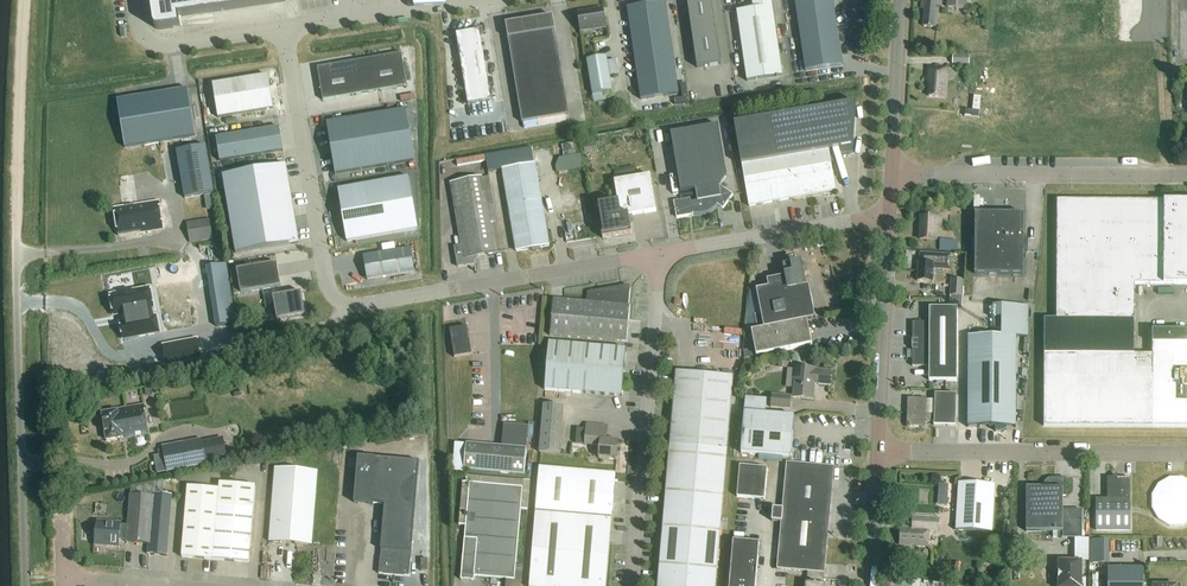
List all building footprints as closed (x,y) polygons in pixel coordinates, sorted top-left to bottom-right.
[(161,5),(151,6),(154,26),(156,28),(157,30),(160,30),(181,27),(179,18),(286,2),(286,0),(161,0),(161,5)] [(697,68),(721,64),(711,0),(687,0),(697,68)] [(753,9),(737,11),(747,82),(782,77),(771,0),(752,0),(753,9)] [(795,1),(806,72),(844,66),(834,1),(834,0),(795,0),(795,1)] [(922,1),(921,9),(925,9),(923,27),(938,28),(941,0),(922,0),(922,1)] [(967,0),(948,0),(947,8),(966,9),(967,0)] [(641,100),(679,94),(665,3),(627,8),(641,100)] [(603,10),(581,14),(584,30),(606,27),(603,10)] [(569,115),(554,16),(507,23),(521,122),(569,115)] [(469,103),(492,99),(481,29),(458,33),(469,103)] [(319,68),(324,100),(408,86),(403,54),(319,68)] [(970,56),(953,55),(953,65),(969,65),(970,56)] [(590,60),(596,95),(615,92),(609,56),(590,60)] [(945,97),(947,69),(928,68),(927,82),(930,83),(929,96),(945,97)] [(269,75),(214,83),(219,116),(274,107),(269,75)] [(196,137),(188,89),(118,100),(125,148),(196,137)] [(856,106),(735,126),(749,209),(836,193),(829,151),(840,149),(841,155),(853,153),(856,106)] [(406,110),(327,123),(335,175),(415,161),(406,110)] [(221,160),(284,150),(281,126),(217,137),(221,160)] [(717,126),(671,134),(681,193),(695,190),(697,201),(691,202),(690,199),(674,202),(677,218),(694,215),(693,214),(700,214),(702,214),(704,213),(705,213),(707,212),(709,212),(710,211),(712,210),(713,209),(715,208),(716,206),(717,205),(723,209),(733,196),(719,186),(726,177),(717,126)] [(596,140),(583,142),(585,153),(597,152),(596,140)] [(207,145),(178,149),(185,196),(214,192),(207,145)] [(581,154),(559,158),(555,166),(557,173),(584,169),(581,154)] [(236,252),(299,241),(287,164),(223,174),(236,252)] [(535,164),(519,167),(511,168),(521,226),(513,227),(517,252),(549,247),(535,164)] [(409,177),(338,190),(347,242),(418,230),(409,177)] [(482,177),(450,183),(462,247),(455,248),(458,268),(473,265),(472,258),(495,255),(494,245),(490,223),(482,177)] [(614,184),(618,205),(597,208),(602,241),(632,236),(629,218),(656,214),(651,177),(614,184)] [(159,201),(114,208),(118,236),(163,230),(159,201)] [(1044,357),(1134,357),(1135,287),(1186,287),(1186,203),(1058,202),(1057,316),(1045,316),(1044,357)] [(1028,254),(1028,240),(1024,240),(1024,216),(976,216),(975,277),(1023,277),(1024,253),(1028,254)] [(941,227),(941,219),(922,218),(920,241),(936,242),(937,228),(941,227)] [(213,239),(210,219),(187,222),(190,243),(213,239)] [(957,241),(940,240),(939,251),(956,252),(957,241)] [(411,248),(364,256),(368,279),(415,271),(411,248)] [(942,255),(942,264),(934,263),(934,265),(919,264),(918,283),(933,284),(934,270),(950,271),(951,255),(942,255)] [(229,262),(210,264),(217,324),(237,322),(229,262)] [(282,285),(278,262),(238,269),(242,292),(282,285)] [(759,332),(802,322),(795,291),(807,288),(802,262),(783,267),(787,284),(756,291),(761,315),(754,316),(758,332),(759,332)] [(951,280),(950,306),(962,307),(964,280),(951,280)] [(589,292),(588,303),(629,307),(631,288),(630,286),(589,292)] [(113,296),(111,296),(114,316),(122,314),(124,323),(121,324),(124,339),(159,333),(156,317),(153,318),(152,309),(153,308),(152,300),(150,289),(122,294),(120,292),(115,293),(113,296)] [(306,314),(302,291),(274,296),(278,319),(306,314)] [(629,307),(588,303),(555,299),(551,334),(627,342),(630,307),(629,307)] [(968,430),(970,430),(992,430),(996,430),(996,434),(1003,434),(1003,430),(1016,430),(1016,339),(1028,339),(1028,307),(993,307),(993,320),(1001,320),(1001,339),(968,338),(968,430)] [(930,324),(913,324),(912,368),(929,369),(929,383),(957,383),(958,310),(930,310),(930,324)] [(752,334),(757,355),(812,343),(806,321),(802,322),(759,332),(758,332),(752,334)] [(455,357),(473,354),(468,326),(450,329),(455,357)] [(1152,430),(1186,430),(1186,334),(1153,334),(1152,357),(1135,357),(1044,357),(1044,429),(1152,430)] [(199,340),(164,347),(168,366),(203,358),(199,340)] [(550,342),(549,358),(546,390),(622,397),(627,349),(550,342)] [(818,369),(796,368),(793,398),(815,400),(816,385),(832,386),(833,372),(818,371),(818,369)] [(672,447),(659,585),(716,585),(728,452),(735,377),(678,372),(672,447)] [(791,396),(772,395),(771,409),(790,410),(791,396)] [(934,403),(926,402),(926,401),(907,400),(906,429),(925,429),(926,424),(934,425),(934,428),(955,428),(957,397),(935,396),(934,403)] [(747,400),(742,455),(792,459),(795,419),(767,416),(769,402),(747,400)] [(125,440),(153,435),(148,406),(118,411),(119,412),(104,415),(108,442),(124,439),(125,440)] [(564,408),(544,406),(540,455),(559,456),(564,408)] [(587,425),(585,447),(601,448),(600,460),(617,461),(619,443),(619,441),(607,440),(608,427),(608,426),(587,424),(587,425)] [(585,443),(586,429),(577,428),(576,442),(585,443)] [(201,438),(163,446),(168,472),(206,464),(201,438)] [(456,444),(453,473),(463,474),(466,445),(456,444)] [(525,473),(527,449),(466,444),(464,468),(525,473)] [(357,504),(386,506),(383,550),(381,550),(379,576),(410,579),(419,463),(360,458),(357,504)] [(783,511),(774,511),(774,517),(773,523),(782,524),(777,571),(808,574),(808,585),(806,585),(822,585),(823,575),(826,576),(835,469),(787,465),(783,511)] [(603,515),(613,515),(616,473),(540,467),(537,509),(603,515)] [(741,468),(738,499),(766,502),(768,470),(741,468)] [(317,473),(275,470),(270,544),(312,547),(317,473)] [(491,579),(506,580),(506,585),(522,585),(523,566),(519,566),(516,566),(519,525),(520,509),(528,510),(530,481),(522,480),(519,480),(498,478),(467,476),(466,485),(462,484),(459,525),(466,526),(463,555),(463,561),(461,579),(475,581),(475,578),(491,579)] [(1097,531),(1131,531),(1131,478),(1109,478),(1108,498),(1097,498),(1097,531)] [(1044,485),(1044,488),(1038,487),(1038,491),(1026,490),(1026,531),(1053,531),(1053,537),(1082,537),(1082,510),(1062,510),(1063,499),(1066,499),(1066,481),(1051,480),(1051,481),(1049,481),(1044,485)] [(1183,481),(1170,481),(1159,487),(1152,498),(1152,511),(1159,522),(1170,529),(1182,529),(1186,526),(1186,483),(1183,481)] [(941,483),(941,500),(950,500),(950,483),(941,483)] [(250,565),(254,511),(256,487),(220,484),(219,490),(214,562),(250,565)] [(956,484),(952,532),(988,535),(993,487),(956,484)] [(155,488),(143,487),(132,486),(131,497),(128,526),(121,526),(121,525),(97,523),(95,544),(107,545),(106,547),(120,548),(120,539),(127,539),(127,543),(149,545),(148,556),(167,557),(172,497),(154,496),(155,488)] [(214,562),(219,490),(188,488),(182,559),(214,562)] [(613,515),(603,515),(537,509),(531,585),(607,585),(613,515)] [(938,533),(939,518),(914,517),(913,531),(901,530),(900,546),(926,547),(927,532),(938,533)] [(1092,562),(1112,563),(1112,539),(1092,539),(1092,562)] [(730,585),(757,585),(760,546),(734,543),(730,585)] [(1082,564),(1058,564),(1058,585),(1082,585),(1082,564)] [(1144,571),(1108,571),(1108,585),(1144,585),(1144,571)]
